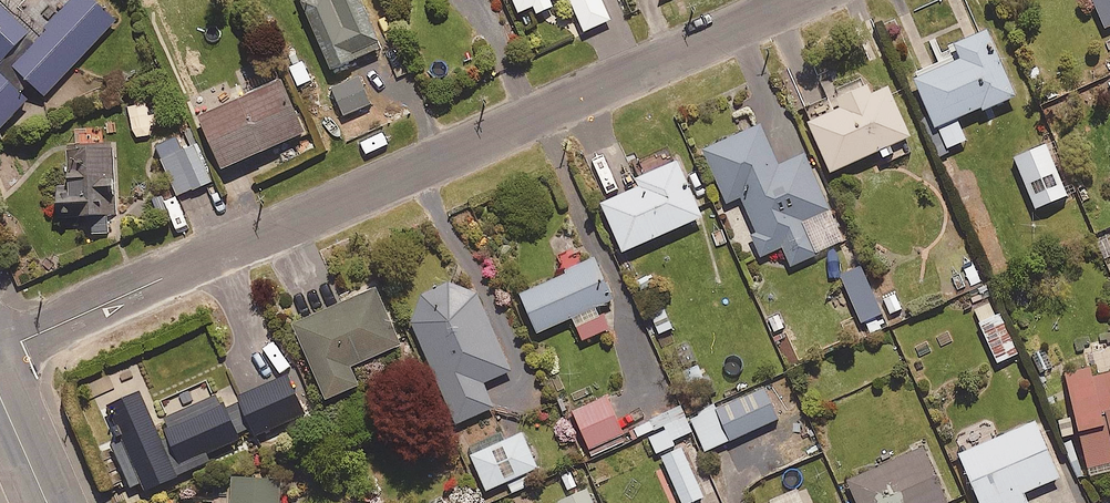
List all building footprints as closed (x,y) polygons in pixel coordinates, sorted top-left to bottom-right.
[(96,0),(69,0),(38,32),(4,0),(0,0),(0,124),(25,97),(18,91),(28,81),(43,95),(115,18),(96,0)] [(328,67),(378,46),(359,0),(300,0),(328,67)] [(512,12),(532,4),(535,11),(552,5),(550,0),(507,0),(512,12)] [(1105,26),(1109,23),(1109,0),(1093,0),(1105,26)] [(965,138),(955,116),(980,104),(982,108),(1013,94),(984,28),(952,43),(957,55),(912,76),(944,148),(965,138)] [(369,103),(358,76),(331,87),(342,115),(369,103)] [(301,131),(278,78),(196,114),(219,167),(301,131)] [(869,93),(864,82),(833,96),(837,104),(806,118),(829,170),(878,148),(885,165),(916,151),(886,85),(869,93)] [(778,165),(758,123),(702,149),(727,202),(739,196),(756,232),(750,234),(760,255),(781,246),(790,264),(843,239),(803,153),(778,165)] [(209,181),(189,129),(154,143),(175,195),(209,181)] [(1072,191),(1050,140),(1013,156),(1034,207),(1072,191)] [(111,145),(66,147),(68,184),(53,185),(55,216),(115,213),(111,145)] [(700,215),(675,159),(624,182),(628,189),(600,201),(621,250),(700,215)] [(533,333),(571,316),(582,340),(609,328),(598,304),(613,297),(595,257),(583,262),(576,246),(556,255),(563,271),(515,292),(533,333)] [(509,371),(472,292),(457,285),(445,284),(434,286),(419,296),(412,305),(408,316),(408,322),(455,425),(494,407),(483,383),(509,371)] [(398,343),(373,286),(292,321),(324,397),(356,383),(348,365),(398,343)] [(888,324),(873,292),(862,297),(877,329),(888,324)] [(992,315),(987,302),(973,307),(996,362),(1019,352),(1002,311),(992,315)] [(1083,349),(1087,367),(1064,372),(1086,475),(1109,470),(1109,343),(1083,349)] [(207,460),(204,453),(237,438),(235,432),(248,426),(252,435),(301,413),(284,374),(236,396),(232,386),(152,422),(137,389),(105,404),(120,436),(109,441),(129,484),(138,480),(142,489),(207,460)] [(777,417),(763,387),(717,408),(715,404),(689,416),(704,450),(777,417)] [(622,432),(606,395),(572,411),(588,447),(622,432)] [(691,428),(685,414),(665,423),(667,429),(642,440),(649,455),(677,443),(674,436),(691,428)] [(565,465),(546,421),(470,453),(485,489),(506,480),(511,492),(530,484),(525,472),(538,467),(541,475),(565,465)] [(1033,421),(958,453),(979,502),(1027,502),(1022,491),(1057,476),(1033,421)] [(659,454),(681,502),(688,502),(703,496),(680,444),(659,454)] [(922,446),(846,480),(856,502),(947,502),(922,446)] [(231,473),(229,502),(277,502),(279,476),(231,473)] [(585,488),(557,501),(559,502),(592,502),(585,488)] [(804,490),(773,502),(810,502),(804,490)]
